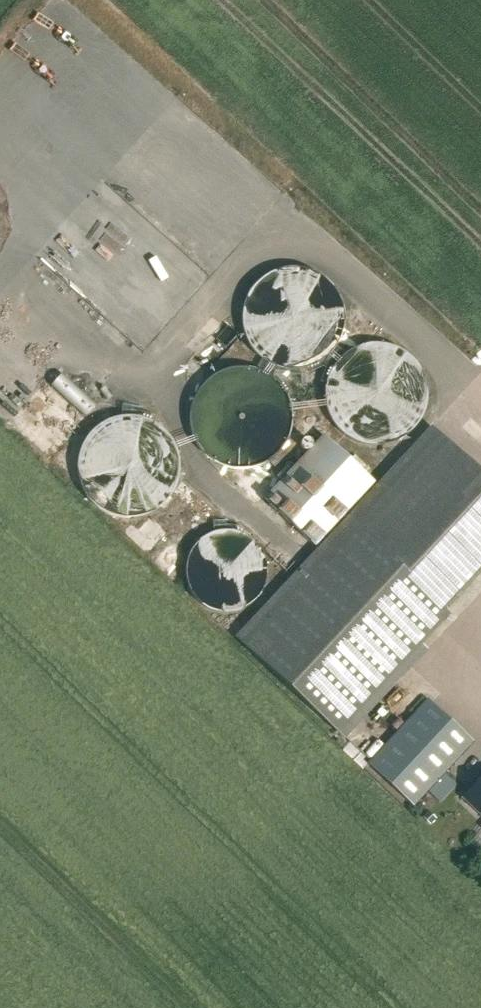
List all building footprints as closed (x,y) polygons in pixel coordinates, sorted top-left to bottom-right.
[(248,345),(251,349),(254,352),(257,356),(260,359),(264,361),(267,364),(271,366),(275,367),(280,368),(284,369),(289,370),(293,370),(297,370),(302,369),(306,368),(310,367),(315,365),(319,363),(322,361),(326,358),(329,355),(332,351),(335,348),(337,344),(339,340),(341,336),(342,332),(343,327),(344,323),(344,318),(344,314),(343,310),(342,305),(341,301),(339,297),(337,293),(334,289),(332,286),(328,282),(325,279),(322,277),(318,274),(314,272),(310,270),(305,269),(301,268),(296,268),(292,268),(288,268),(283,268),(279,269),(274,271),(270,273),(266,275),(263,277),(259,280),(256,283),(253,286),(250,290),(248,294),(246,298),(244,302),(243,306),(242,310),(241,315),(241,319),(241,324),(242,328),(243,333),(244,337),(246,341),(248,345)] [(340,432),(343,435),(347,437),(351,440),(355,442),(359,443),(363,445),(367,445),(372,446),(376,446),(381,446),(385,445),(389,444),(394,443),(398,441),(402,439),(405,436),(409,434),(412,431),(415,427),(418,424),(420,420),(422,416),(424,412),(425,407),(426,403),(426,399),(427,394),(426,390),(426,385),(425,381),(423,377),(422,373),(420,369),(417,365),(414,361),(411,358),(408,355),(404,352),(401,350),(397,348),(392,346),(388,345),(384,344),(379,343),(375,343),(370,344),(366,344),(361,345),(357,347),(353,348),(349,350),(345,353),(342,356),(338,359),(335,362),(333,366),(330,370),(328,374),(327,378),(325,382),(324,387),(324,391),(324,396),(324,400),(325,405),(326,409),(327,413),(329,417),(331,421),(334,425),(337,429),(340,432)] [(244,368),(240,368),(237,368),(233,368),(230,369),(226,370),(223,371),(220,372),(217,374),(213,376),(212,377),(208,380),(205,382),(203,385),(200,387),(198,390),(196,393),(195,396),(193,400),(192,403),(191,407),(190,410),(190,414),(189,417),(189,421),(190,424),(190,428),(191,429),(191,433),(193,436),(194,440),(195,443),(197,446),(199,449),(201,452),(204,454),(208,458),(212,461),(215,463),(218,465),(221,466),(225,467),(230,469),(233,469),(237,470),(240,470),(244,470),(248,469),(251,469),(255,468),(258,467),(261,465),(264,464),(269,461),(273,458),(276,456),(278,453),(281,450),(283,447),(285,444),(286,441),(288,438),(289,435),(290,430),(291,426),(291,422),(292,419),(291,415),(291,412),(290,408),(290,405),(289,403),(288,400),(287,398),(286,395),(284,392),(281,387),(278,385),(276,382),(273,380),(270,378),(266,375),(263,373),(260,372),(256,370),(253,369),(248,368),(244,368)] [(63,374),(54,385),(89,416),(98,405),(63,374)] [(30,403),(22,412),(45,432),(53,424),(30,403)] [(93,505),(96,508),(100,510),(104,513),(108,514),(112,516),(116,517),(121,518),(125,519),(129,519),(134,518),(138,518),(142,517),(147,515),(151,513),(155,511),(158,509),(162,506),(165,503),(168,500),(171,496),(173,492),(175,488),(176,484),(178,480),(179,476),(179,471),(179,467),(179,462),(179,458),(178,454),(176,450),(174,445),(172,442),(170,438),(167,434),(164,431),(161,428),(157,425),(154,423),(150,421),(145,419),(141,418),(137,417),(132,416),(128,416),(123,416),(119,417),(114,418),(110,419),(106,421),(102,423),(98,426),(94,429),(91,432),(88,435),(85,439),(83,443),(81,447),(79,451),(78,455),(77,460),(77,464),(77,469),(77,473),(78,478),(79,482),(80,486),(82,490),(84,494),(87,498),(90,502),(93,505)] [(263,500),(315,548),(375,483),(324,435),(263,500)] [(366,520),(452,602),(480,572),(480,472),(444,437),(366,520)] [(335,726),(452,602),(366,520),(249,644),(335,726)] [(198,602),(201,605),(203,607),(207,609),(210,610),(213,611),(217,612),(221,613),(224,613),(228,613),(231,613),(235,612),(239,611),(242,610),(245,608),(248,606),(251,604),(254,602),(257,599),(259,596),(261,593),(263,590),(264,587),(265,583),(266,580),(267,576),(267,573),(267,569),(266,565),(266,562),(265,558),(263,555),(262,552),(260,548),(257,546),(255,543),(252,541),(250,538),(247,536),(244,535),(240,533),(237,532),(233,531),(230,531),(226,531),(223,531),(219,531),(216,532),(212,533),(209,534),(206,536),(203,538),(200,540),(197,542),(195,545),(193,547),(191,550),(189,553),(187,557),(186,560),(185,563),(185,567),(184,570),(184,574),(185,578),(185,581),(186,584),(188,588),(189,591),(191,594),(193,597),(195,600),(198,602)] [(473,742),(429,700),(371,763),(415,804),(473,742)] [(463,797),(480,814),(480,779),(463,797)]
